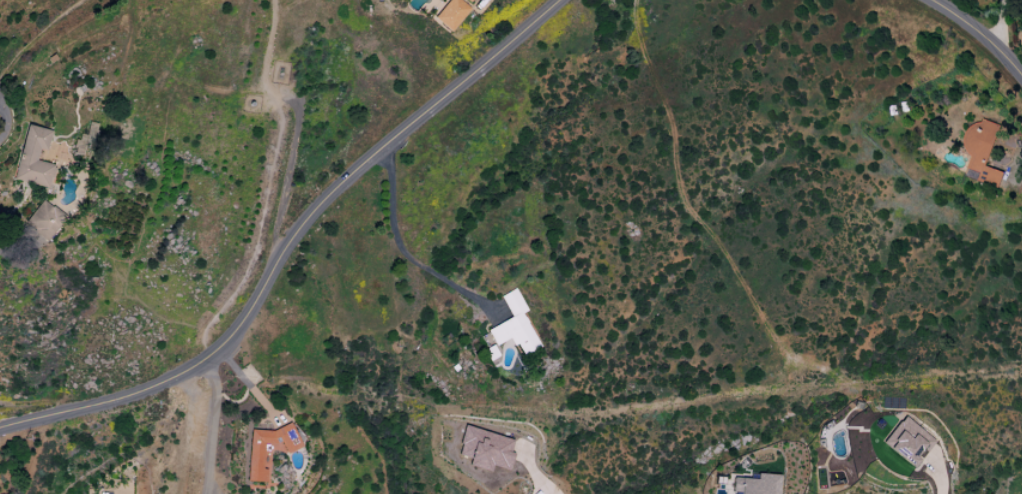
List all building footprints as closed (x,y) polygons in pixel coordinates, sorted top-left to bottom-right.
[(447,32),(468,10),(457,0),(447,0),(432,18),(447,32)] [(985,165),(1000,125),(975,116),(962,151),(971,155),(964,175),(998,187),(1003,172),(985,165)] [(12,180),(48,188),(53,165),(35,161),(38,149),(45,151),(50,131),(24,125),(12,180)] [(22,224),(44,242),(64,218),(42,200),(22,224)] [(500,296),(510,318),(486,330),(493,346),(511,338),(520,356),(538,348),(523,313),(526,312),(515,289),(500,296)] [(934,442),(904,417),(889,435),(895,439),(887,448),(911,468),(934,442)] [(248,430),(245,481),(267,483),(269,454),(275,452),(288,452),(299,448),(289,423),(269,431),(248,430)] [(514,440),(463,426),(455,455),(468,459),(466,466),(488,472),(490,466),(505,470),(514,440)] [(755,474),(755,479),(731,478),(730,492),(737,493),(778,493),(779,475),(755,474)]
